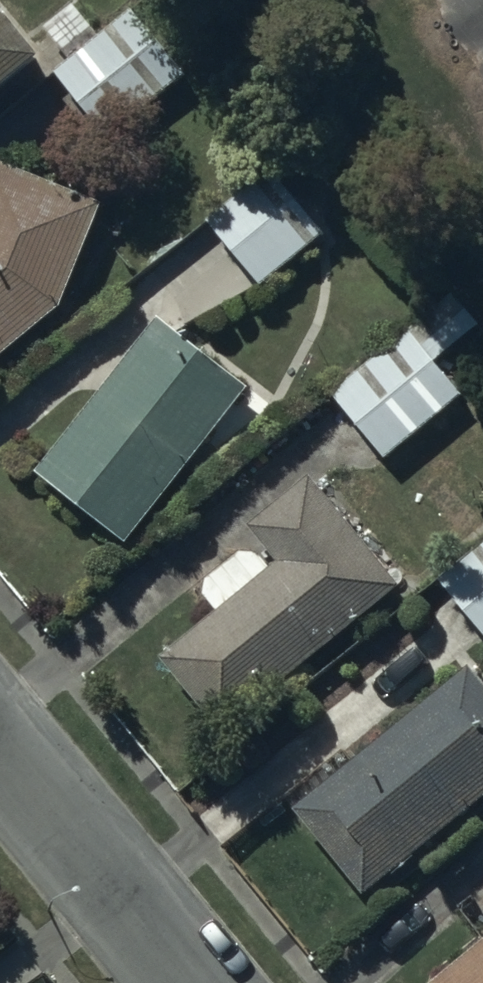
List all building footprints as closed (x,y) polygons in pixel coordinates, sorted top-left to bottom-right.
[(9,0),(0,0),(0,91),(50,49),(9,0)] [(54,65),(106,133),(185,72),(134,5),(99,31),(75,0),(74,0),(44,23),(68,55),(54,65)] [(0,155),(0,350),(60,300),(105,197),(0,155)] [(266,285),(329,228),(271,166),(209,222),(266,285)] [(388,457),(464,392),(436,360),(482,321),(454,288),(332,392),(388,457)] [(249,380),(161,313),(41,469),(130,536),(249,380)] [(247,538),(195,582),(214,605),(158,651),(220,726),(400,578),(312,471),(252,521),(278,553),(267,562),(247,538)] [(442,580),(482,629),(482,544),(442,580)] [(471,661),(297,806),(367,889),(482,793),(482,675),(471,661)] [(428,982),(482,982),(482,937),(428,982)]
